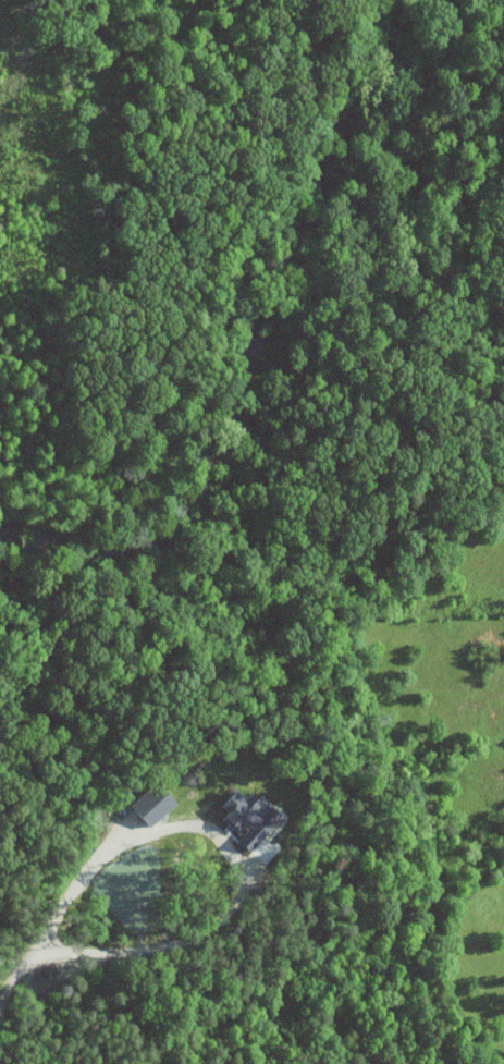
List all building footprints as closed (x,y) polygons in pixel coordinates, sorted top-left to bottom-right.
[(139,830),(165,804),(143,783),(118,810),(139,830)]
